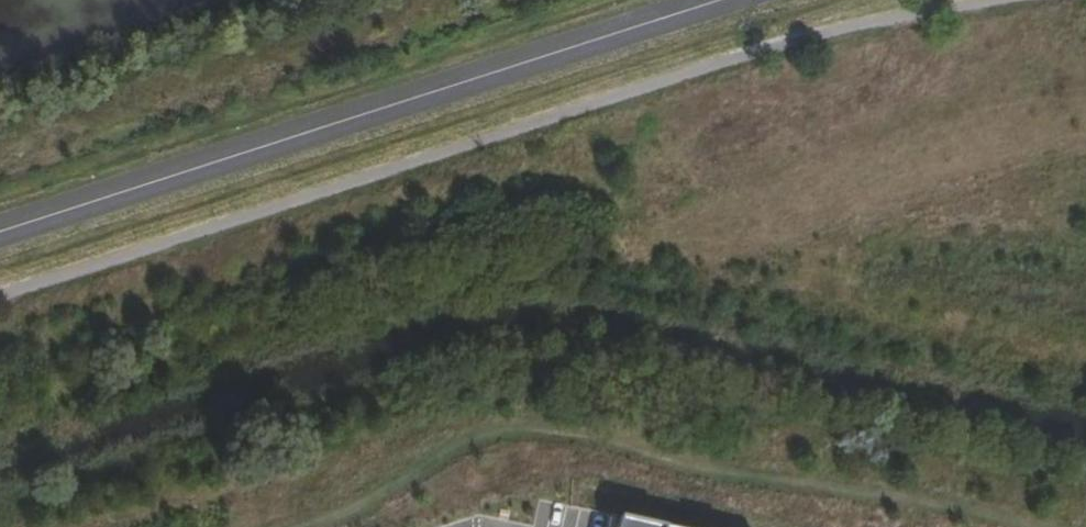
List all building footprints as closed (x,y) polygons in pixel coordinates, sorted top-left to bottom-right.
[(554,504),(541,501),(535,526),(549,526),(554,504)] [(568,507),(554,504),(549,526),(563,526),(568,507)] [(581,510),(568,507),(563,526),(577,526),(581,510)] [(595,513),(581,510),(577,526),(592,526),(595,513)] [(608,516),(595,513),(592,526),(606,526),(608,516)] [(614,516),(612,526),(661,526),(614,516)]
